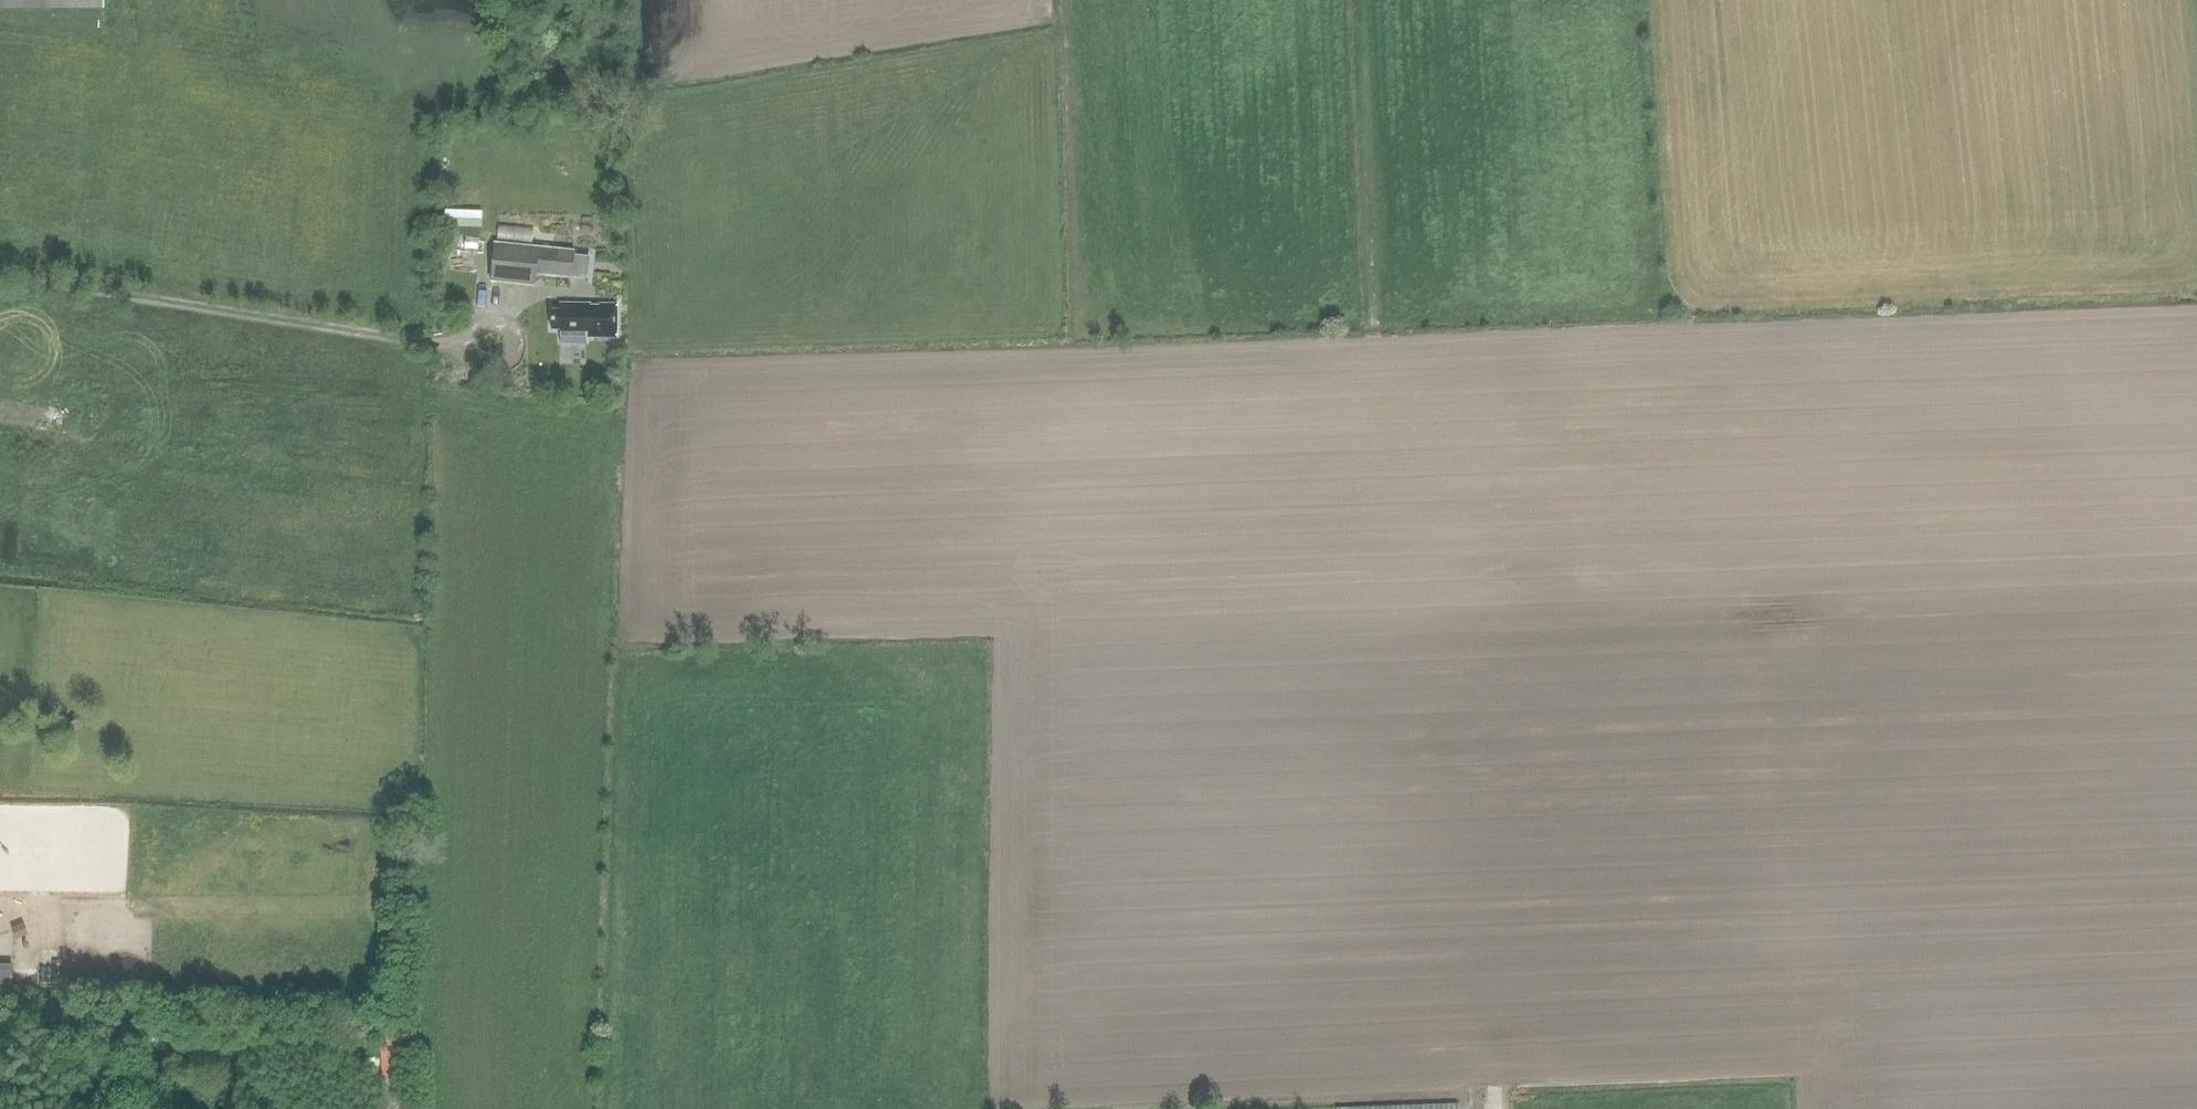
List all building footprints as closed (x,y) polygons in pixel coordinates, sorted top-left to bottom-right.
[(103,8),(103,0),(0,0),(0,8),(103,8)] [(452,207),(452,223),(489,224),(489,208),(452,207)] [(490,280),(533,284),(534,273),(571,277),(574,250),(494,243),(490,280)] [(616,337),(617,305),(561,304),(561,310),(552,310),(551,329),(561,330),(561,335),(616,337)] [(410,1043),(411,1031),(394,1030),(394,1043),(410,1043)] [(386,1046),(390,1076),(416,1073),(413,1043),(386,1046)]
